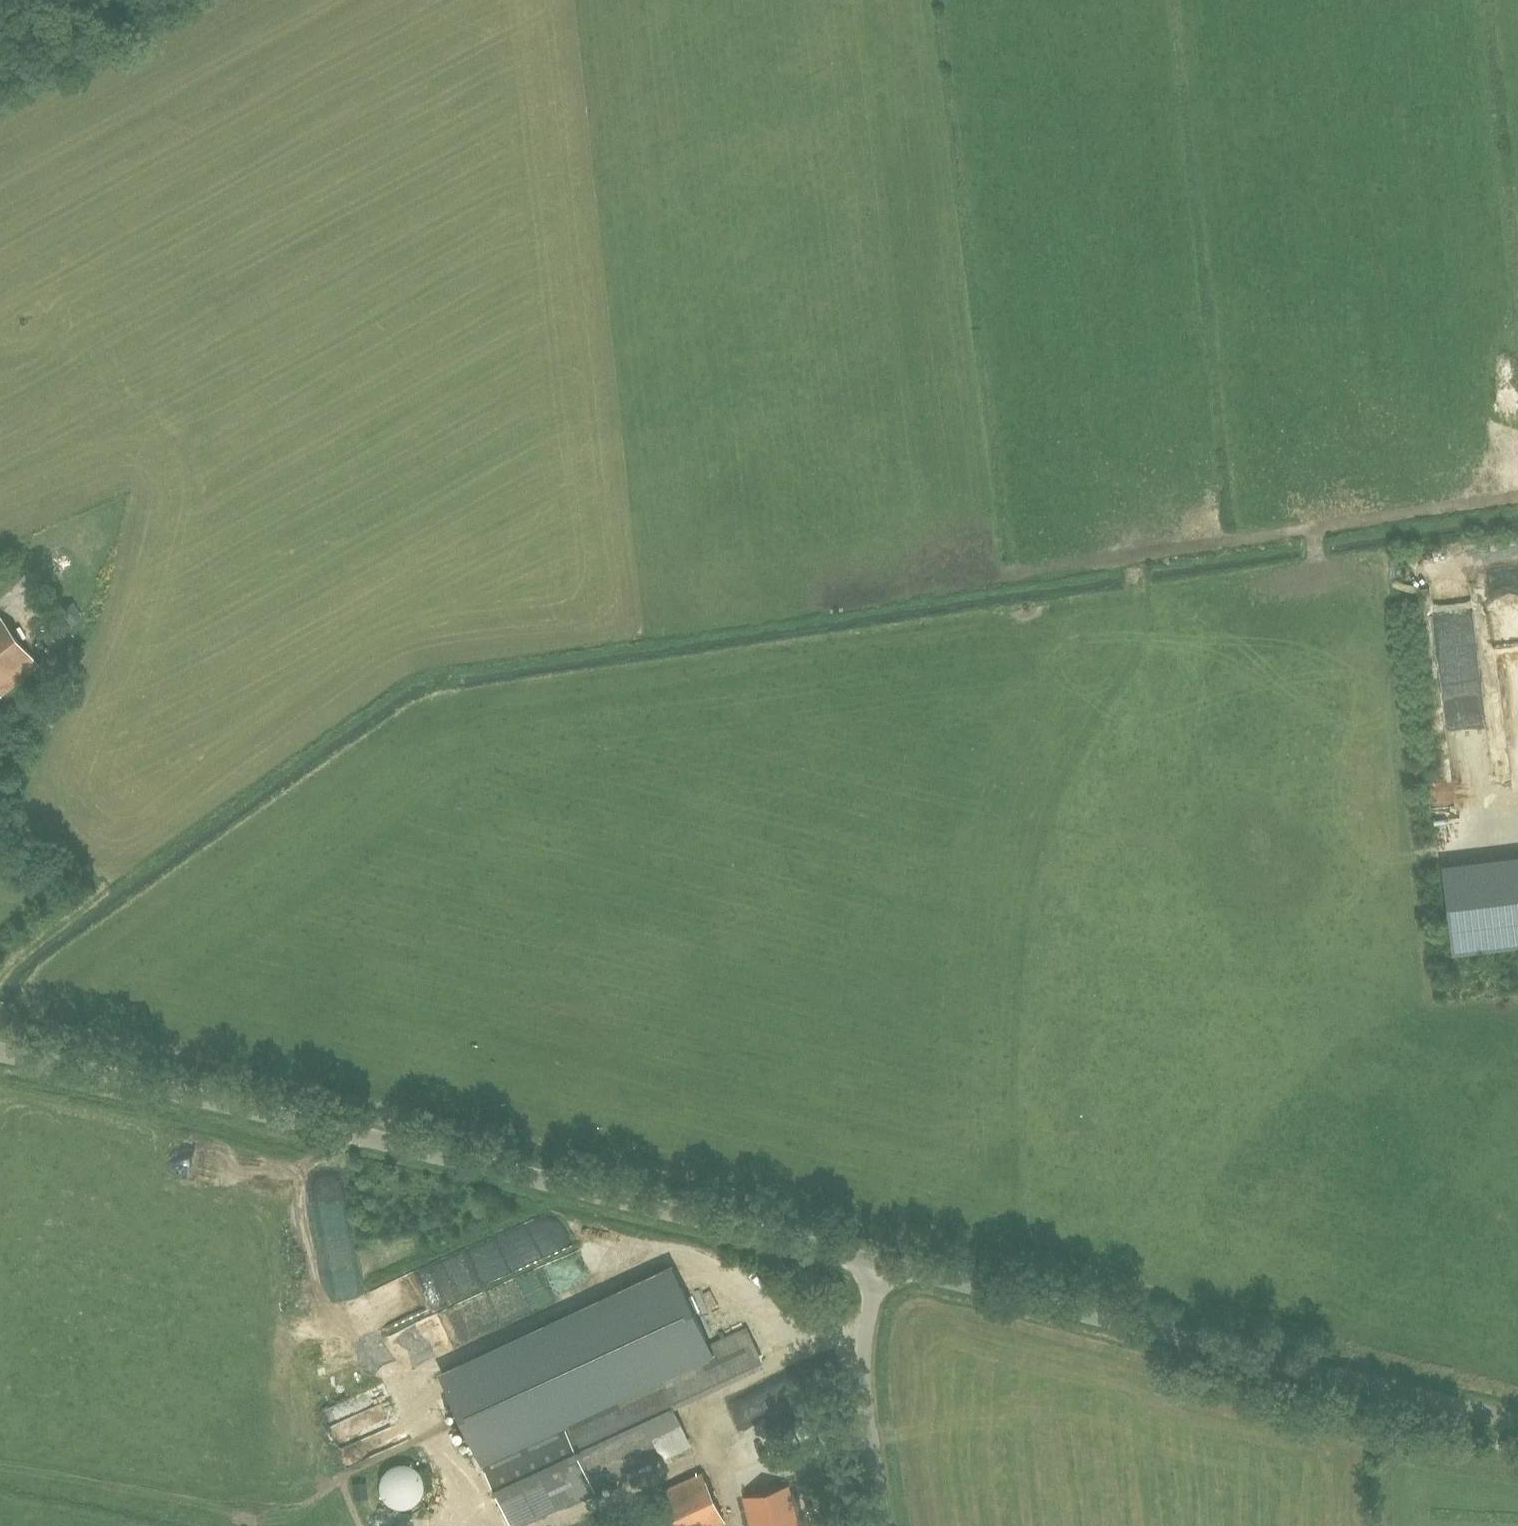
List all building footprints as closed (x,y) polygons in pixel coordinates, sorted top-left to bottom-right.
[(79,602),(51,618),(62,637),(89,621),(79,602)] [(49,664),(11,610),(0,618),(0,681),(8,692),(49,664)] [(1436,954),(1517,945),(1517,851),(1426,861),(1436,954)] [(568,1260),(587,1277),(601,1261),(582,1244),(568,1260)] [(709,1345),(672,1265),(437,1374),(480,1467),(483,1465),(511,1525),(592,1487),(688,1443),(672,1408),(664,1391),(755,1349),(746,1328),(709,1345)] [(411,1510),(434,1482),(404,1458),(381,1486),(411,1510)] [(725,1520),(702,1471),(656,1493),(660,1501),(625,1517),(629,1525),(711,1525),(725,1520)] [(788,1484),(744,1495),(752,1525),(798,1525),(788,1484)]
